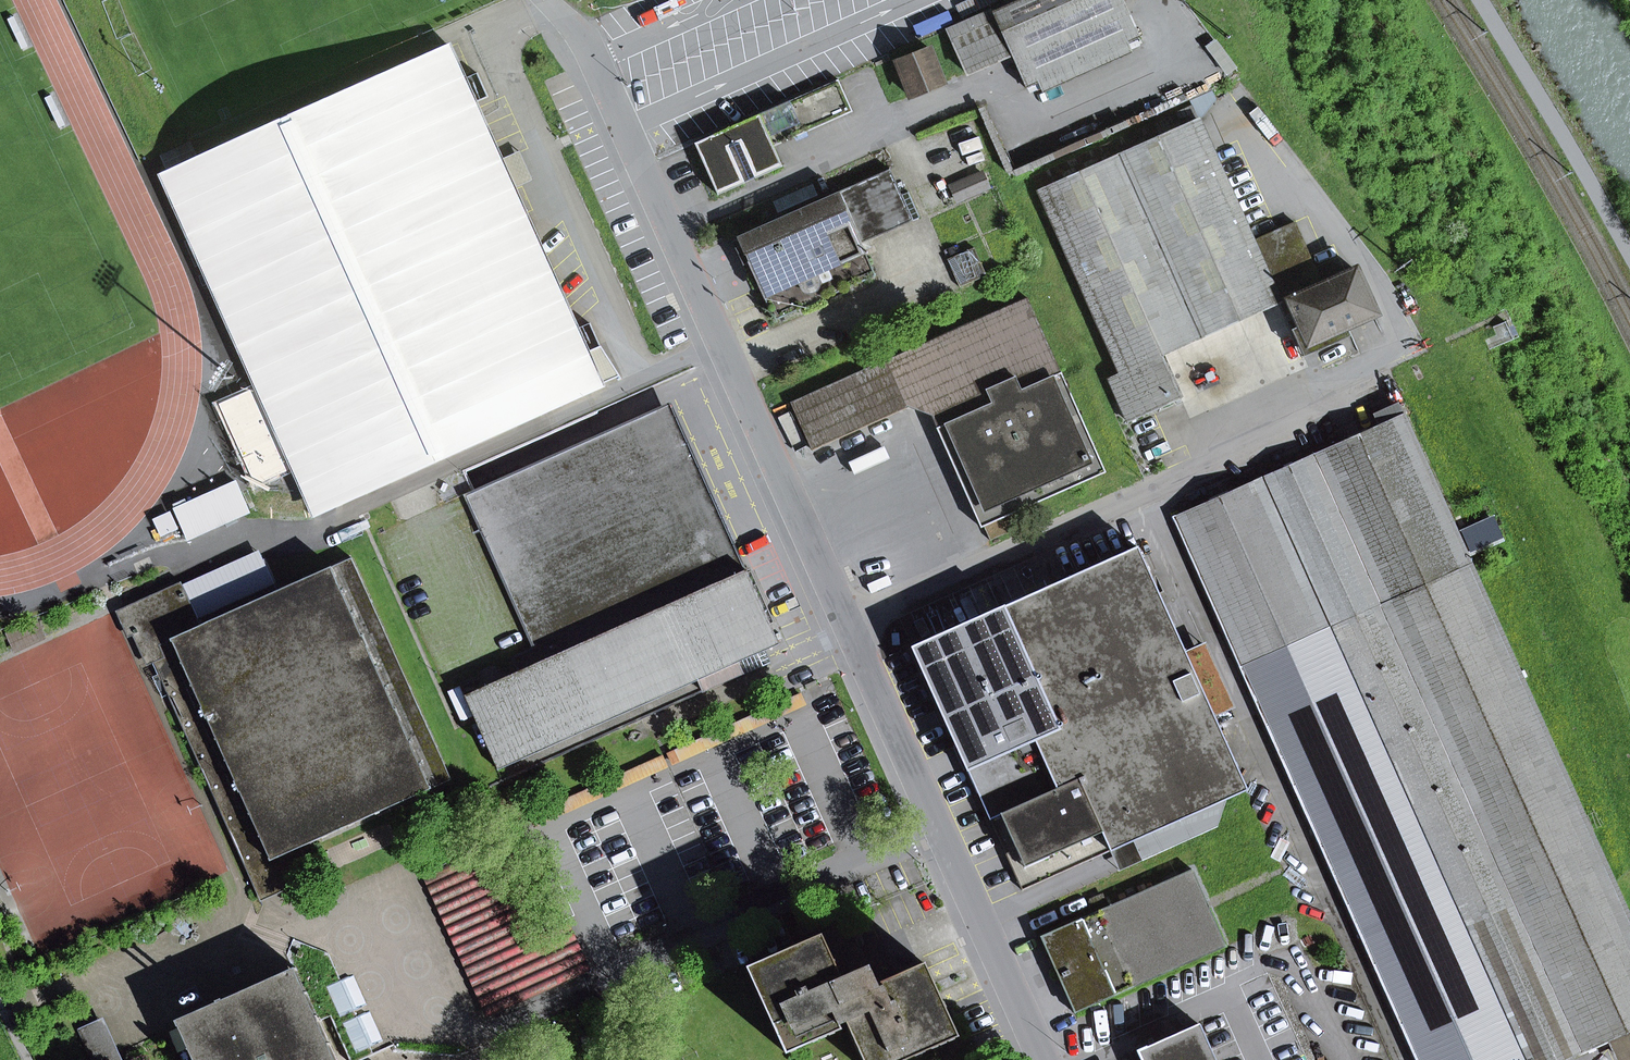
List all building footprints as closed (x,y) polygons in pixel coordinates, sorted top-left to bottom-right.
[(992,11),(1010,52),(1026,88),(1038,83),(1128,43),(1140,37),(1124,1),(1127,0),(1017,0),(992,11)] [(947,31),(965,72),(1010,52),(992,11),(947,31)] [(442,47),(597,390),(606,386),(511,175),(520,171),(512,154),(503,158),(452,43),(442,47)] [(1038,83),(1042,93),(1132,53),(1128,43),(1038,83)] [(387,72),(542,415),(597,390),(442,47),(387,72)] [(896,62),(910,97),(944,83),(930,49),(896,62)] [(542,415),(387,72),(208,152),(363,495),(542,415)] [(851,112),(852,111),(839,80),(837,81),(851,112)] [(837,81),(760,115),(774,147),(851,113),(851,112),(837,81)] [(1280,302),(1253,241),(1192,107),(1033,178),(1121,374),(1162,355),(1280,302)] [(774,147),(760,115),(695,143),(718,195),(783,166),(774,147)] [(208,152),(160,174),(315,517),(363,495),(208,152)] [(913,220),(901,195),(890,169),(839,192),(861,243),(913,220)] [(966,180),(973,195),(988,188),(981,173),(966,180)] [(951,186),(958,201),(973,195),(966,180),(951,186)] [(774,201),(779,211),(817,194),(813,184),(774,201)] [(861,243),(839,192),(737,237),(738,239),(759,287),(774,321),(801,309),(824,299),(876,276),(861,243)] [(908,192),(901,195),(913,220),(920,217),(908,192)] [(1253,241),(1280,302),(1287,299),(1322,284),(1294,223),(1253,241)] [(753,289),(759,287),(738,239),(732,242),(753,289)] [(974,248),(947,260),(960,287),(986,276),(974,248)] [(1374,314),(1354,269),(1322,284),(1287,299),(1293,313),(1307,344),(1345,327),(1374,314)] [(1028,298),(886,361),(907,407),(910,406),(936,416),(942,413),(946,424),(992,403),(986,390),(1015,377),(1021,391),(1061,373),(1028,298)] [(801,309),(804,315),(827,305),(824,299),(801,309)] [(1303,358),(1349,337),(1345,327),(1307,344),(1293,313),(1284,317),(1303,358)] [(1485,340),(1490,350),(1513,339),(1505,321),(1492,327),(1496,335),(1485,340)] [(1162,355),(1121,374),(1109,379),(1127,421),(1181,397),(1162,355)] [(812,450),(907,407),(886,361),(791,403),(812,450)] [(981,527),(984,526),(1012,514),(1105,472),(1061,373),(1021,391),(1015,377),(986,390),(992,403),(946,424),(937,428),(981,527)] [(377,534),(452,701),(735,574),(660,407),(377,534)] [(1487,917),(1510,906),(1577,1055),(1607,1042),(1629,1032),(1629,920),(1403,414),(1310,455),(1377,605),(1352,616),(1487,917)] [(253,467),(246,452),(234,458),(241,473),(253,467)] [(1466,926),(1477,922),(1487,917),(1352,616),(1377,605),(1310,455),(1172,517),(1415,1059),(1526,1059),(1466,926)] [(189,539),(250,512),(236,482),(175,509),(189,539)] [(1012,514),(984,526),(990,540),(1019,528),(1012,514)] [(1500,535),(1493,519),(1463,533),(1470,548),(1500,535)] [(964,761),(967,768),(1191,667),(1136,546),(1024,597),(912,647),(964,761)] [(352,558),(200,625),(181,582),(121,609),(133,635),(138,648),(145,644),(153,663),(257,893),(270,888),(282,882),(310,869),(300,848),(451,780),(352,558)] [(738,662),(779,643),(746,569),(735,574),(452,701),(491,787),(743,674),(738,662)] [(128,638),(133,635),(121,609),(116,611),(128,638)] [(147,666),(153,663),(145,644),(138,648),(147,666)] [(1097,825),(1109,851),(1246,790),(1191,667),(967,768),(1017,879),(1089,847),(1094,837),(1092,828),(1097,825)] [(667,753),(672,763),(804,703),(800,694),(667,753)] [(530,815),(534,825),(666,765),(662,756),(530,815)] [(1017,879),(1022,890),(1109,851),(1097,825),(1092,828),(1094,837),(1089,847),(1017,879)] [(515,1002),(585,971),(564,924),(531,939),(491,851),(430,878),(491,1013),(515,1002)] [(1041,937),(1075,1013),(1226,947),(1192,871),(1041,937)] [(257,893),(261,902),(286,891),(282,882),(270,888),(257,893)] [(1577,1055),(1510,906),(1477,922),(1466,926),(1526,1059),(1567,1059),(1577,1055)] [(840,977),(852,972),(832,928),(821,933),(840,977)] [(956,1036),(923,962),(880,982),(881,985),(878,986),(868,964),(852,972),(840,977),(821,933),(747,967),(786,1053),(841,1028),(839,1024),(846,1021),(863,1059),(903,1059),(956,1036)] [(262,1011),(307,991),(305,988),(296,968),(177,1021),(189,1048),(204,1042),(203,1041),(233,1028),(237,1038),(252,1031),(268,1024),(262,1011)] [(315,1010),(338,1000),(329,978),(305,988),(307,991),(315,1010)] [(307,991),(262,1011),(268,1024),(252,1031),(237,1038),(233,1028),(203,1041),(204,1042),(189,1048),(194,1059),(337,1059),(315,1010),(307,991)] [(104,1017),(78,1029),(92,1059),(123,1059),(104,1017)] [(1198,1024),(1146,1047),(1146,1048),(1151,1059),(1214,1059),(1198,1024)] [(1615,1059),(1629,1059),(1629,1032),(1607,1042),(1615,1059)] [(1146,1048),(1137,1052),(1141,1059),(1151,1059),(1146,1048)]
